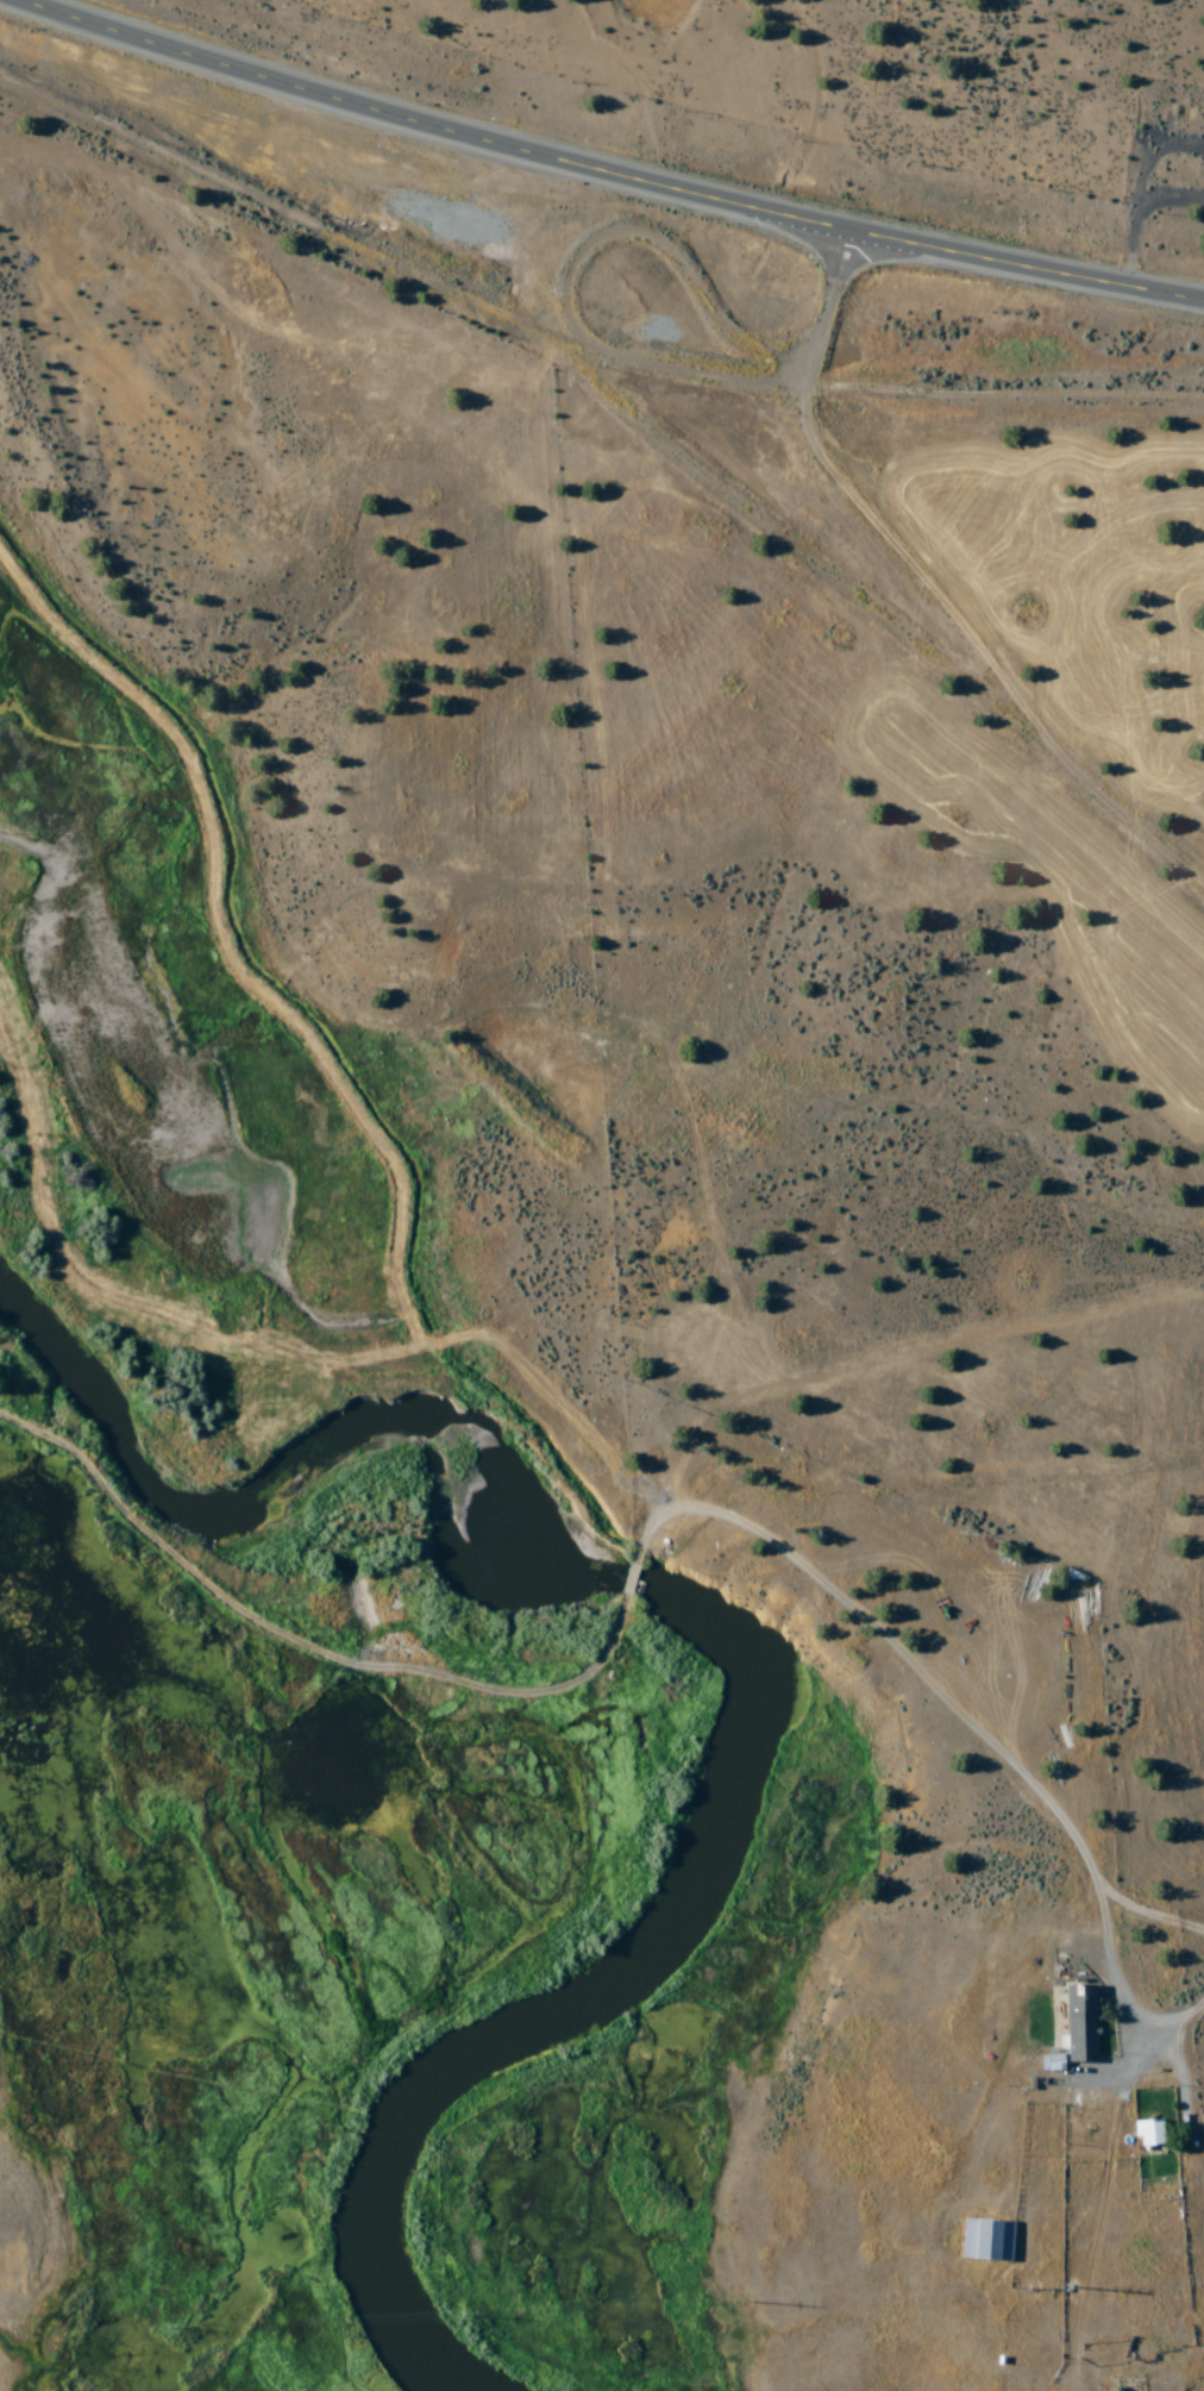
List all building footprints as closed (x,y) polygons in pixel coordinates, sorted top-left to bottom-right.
[(1096,1987),(1067,1988),(1068,2054),(1042,2054),(1042,2073),(1067,2072),(1067,2061),(1098,2061),(1096,1987)] [(1143,2148),(1165,2147),(1164,2121),(1135,2122),(1136,2139),(1142,2138),(1143,2148)] [(1016,2222),(964,2220),(963,2260),(1014,2262),(1016,2222)]
